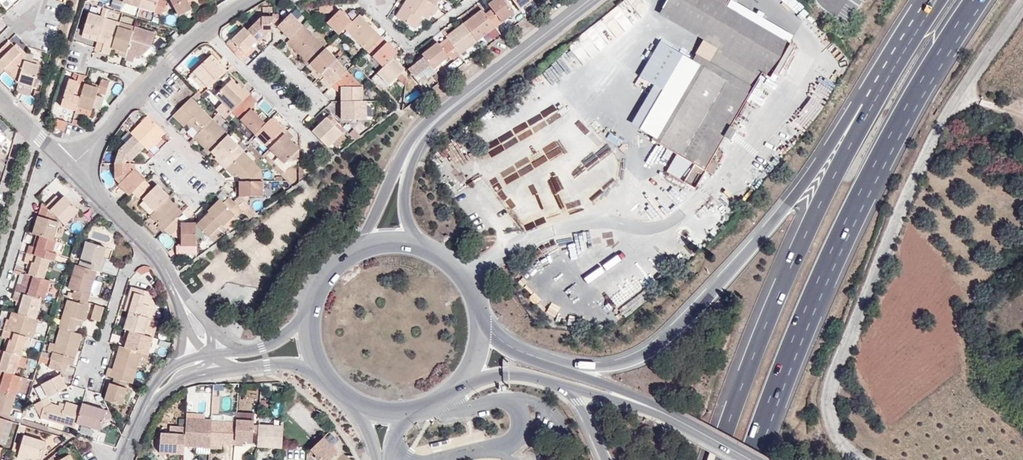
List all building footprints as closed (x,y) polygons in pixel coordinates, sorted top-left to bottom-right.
[(140,7),(155,12),(158,0),(142,0),(140,7)] [(155,12),(163,15),(167,1),(163,0),(158,0),(155,12)] [(192,9),(189,2),(187,0),(170,0),(179,16),(192,9)] [(439,7),(435,5),(427,0),(407,0),(396,17),(415,29),(423,16),(428,19),(432,13),(435,14),(439,7)] [(496,27),(514,13),(504,0),(495,0),(488,5),(492,10),(486,14),(496,27)] [(519,9),(532,0),(512,0),(519,9)] [(709,63),(743,82),(739,88),(749,94),(761,73),(770,78),(773,72),(779,75),(795,47),(725,6),(728,0),(667,0),(659,15),(717,48),(709,63)] [(333,12),(332,5),(319,7),(320,10),(316,11),(316,14),(333,12)] [(138,13),(153,17),(155,12),(140,7),(138,13)] [(464,23),(478,40),(487,33),(496,27),(486,14),(482,9),(464,23)] [(345,29),(352,23),(340,10),(328,22),(340,35),(345,29)] [(90,38),(97,40),(104,18),(89,13),(83,33),(91,35),(90,38)] [(290,39),(303,26),(290,14),(278,26),(290,39)] [(382,38),(359,15),(352,23),(345,29),(368,51),(382,38)] [(268,33),(273,33),(273,17),(262,17),(247,30),(259,43),(268,33)] [(104,43),(103,50),(102,52),(109,54),(110,52),(118,27),(119,22),(104,18),(97,40),(104,43)] [(132,31),(134,27),(119,22),(118,27),(132,31)] [(460,54),(478,40),(464,23),(446,36),(450,41),(460,54)] [(301,60),(308,66),(310,64),(325,49),(303,26),(290,39),(288,42),(303,58),(301,60)] [(126,52),(132,31),(118,27),(110,52),(111,53),(112,51),(118,53),(118,50),(126,52)] [(125,55),(124,59),(133,62),(135,56),(141,57),(151,46),(155,33),(134,27),(132,31),(126,52),(125,55)] [(244,28),(232,40),(236,46),(231,50),(243,62),(248,56),(261,44),(259,43),(247,30),(244,28)] [(392,58),(398,53),(382,38),(368,51),(384,67),(392,58)] [(97,40),(95,47),(103,50),(104,43),(97,40)] [(232,40),(226,45),(231,50),(236,46),(232,40)] [(632,122),(659,137),(702,64),(661,40),(639,77),(654,85),(632,122)] [(18,82),(26,54),(23,51),(20,53),(14,46),(8,41),(0,49),(0,64),(5,69),(18,82)] [(453,59),(460,54),(450,41),(442,46),(453,59)] [(438,42),(423,55),(433,69),(449,57),(438,42)] [(16,44),(14,46),(20,53),(23,51),(16,44)] [(285,45),(280,50),(284,54),(289,49),(285,45)] [(337,60),(325,49),(310,64),(322,75),(336,60),(337,60)] [(26,54),(18,82),(33,87),(39,66),(31,63),(33,59),(33,56),(26,54)] [(216,66),(220,63),(212,54),(208,57),(216,66)] [(420,85),(436,73),(433,69),(423,55),(416,60),(418,62),(409,70),(420,85)] [(209,89),(227,71),(220,63),(216,66),(208,57),(194,71),(205,84),(209,89)] [(404,70),(392,58),(384,67),(378,73),(390,84),(401,73),(404,70)] [(321,81),(330,89),(334,85),(348,72),(336,60),(322,75),(324,77),(321,81)] [(677,169),(674,175),(695,188),(705,170),(710,173),(713,172),(717,165),(716,162),(711,159),(718,149),(737,115),(749,94),(739,88),(743,82),(709,63),(702,64),(659,137),(660,142),(678,152),(671,166),(677,169)] [(201,88),(205,84),(194,71),(190,76),(201,88)] [(342,93),(342,102),(363,101),(362,87),(348,72),(334,85),(342,93)] [(86,77),(79,75),(77,81),(69,79),(61,106),(76,111),(78,106),(84,84),(86,77)] [(78,106),(92,111),(98,92),(106,94),(110,81),(102,79),(100,85),(99,88),(92,86),(84,84),(78,106)] [(242,102),(250,94),(243,87),(241,89),(231,79),(215,95),(232,112),(242,102)] [(191,98),(173,115),(184,126),(186,124),(188,122),(192,127),(198,133),(212,119),(191,98)] [(363,101),(342,102),(342,120),(367,120),(367,102),(363,101)] [(232,112),(255,134),(266,124),(258,116),(250,109),(250,110),(242,102),(232,112)] [(557,105),(483,140),(490,155),(564,120),(557,105)] [(78,106),(76,111),(91,116),(92,111),(78,106)] [(258,116),(266,124),(270,120),(262,112),(258,116)] [(338,122),(330,114),(327,117),(335,125),(338,122)] [(149,115),(131,133),(134,136),(145,147),(148,150),(165,132),(149,115)] [(737,115),(718,149),(723,152),(743,118),(737,115)] [(279,123),(273,117),(271,119),(277,125),(279,123)] [(312,131),(328,148),(343,134),(335,125),(327,117),(312,131)] [(65,130),(67,122),(57,119),(55,127),(65,130)] [(198,133),(194,137),(210,153),(211,151),(228,135),(212,119),(198,133)] [(269,149),(270,148),(287,131),(279,123),(277,125),(271,119),(270,120),(266,124),(255,134),(269,149)] [(344,128),(351,135),(355,130),(348,123),(344,128)] [(288,160),(299,159),(300,149),(290,140),(293,136),(287,131),(270,148),(285,164),(288,160)] [(221,164),(226,169),(244,151),(228,135),(211,151),(222,162),(221,164)] [(130,161),(145,147),(134,136),(119,150),(130,161)] [(244,151),(226,169),(233,175),(236,172),(245,181),(262,181),(263,181),(261,169),(244,151)] [(113,180),(129,196),(132,192),(144,181),(133,170),(131,173),(131,163),(113,163),(113,180)] [(667,171),(674,175),(677,169),(671,166),(667,171)] [(151,186),(145,180),(144,181),(132,192),(139,198),(151,186)] [(245,181),(240,181),(240,196),(263,196),(262,181),(245,181)] [(168,198),(169,196),(157,184),(143,198),(155,211),(168,198)] [(57,204),(62,200),(58,195),(53,200),(57,204)] [(47,206),(54,214),(65,225),(79,211),(65,196),(62,200),(57,204),(53,200),(47,206)] [(243,210),(243,211),(249,205),(240,196),(234,201),(243,210)] [(234,201),(230,197),(224,203),(220,199),(208,211),(209,212),(222,224),(223,226),(235,213),(238,216),(243,210),(234,201)] [(155,211),(151,215),(160,224),(165,230),(175,220),(183,212),(168,198),(155,211)] [(43,202),(33,233),(37,235),(41,236),(54,240),(59,222),(52,220),(54,214),(47,206),(43,202)] [(206,234),(209,236),(222,224),(209,212),(196,225),(196,238),(206,234)] [(223,226),(226,228),(238,216),(235,213),(223,226)] [(170,236),(181,226),(175,220),(165,230),(170,236)] [(181,246),(197,245),(196,238),(196,225),(196,223),(180,222),(181,226),(181,246)] [(213,241),(226,228),(223,226),(222,224),(209,236),(213,241)] [(30,246),(28,253),(50,260),(55,261),(57,254),(53,252),(57,241),(54,240),(41,236),(37,248),(33,247),(30,246)] [(97,271),(102,272),(104,266),(101,265),(104,257),(107,248),(87,241),(80,266),(97,271)] [(50,260),(28,253),(25,262),(28,263),(32,265),(31,269),(30,274),(34,276),(44,279),(50,260)] [(50,281),(55,262),(55,261),(50,260),(44,279),(50,281)] [(75,291),(73,298),(88,302),(97,271),(80,266),(76,265),(69,289),(75,291)] [(30,274),(25,273),(22,284),(30,287),(34,276),(30,274)] [(18,284),(16,291),(41,299),(44,300),(50,281),(44,279),(34,276),(30,287),(22,284),(18,284)] [(131,287),(125,311),(129,312),(149,318),(152,307),(150,305),(152,300),(147,291),(131,287)] [(41,299),(16,291),(13,300),(17,301),(22,303),(21,307),(19,314),(36,319),(41,299)] [(69,296),(60,328),(61,328),(75,332),(77,325),(79,320),(83,321),(84,321),(90,303),(88,302),(73,298),(69,296)] [(100,322),(104,307),(96,304),(92,320),(100,322)] [(19,314),(13,312),(10,320),(7,331),(27,337),(33,339),(39,319),(36,319),(19,314)] [(129,312),(126,324),(124,329),(126,329),(144,335),(149,318),(129,312)] [(149,318),(144,335),(154,338),(159,321),(154,319),(149,318)] [(73,366),(82,334),(75,332),(61,328),(56,344),(51,343),(48,352),(53,353),(51,359),(70,365),(73,366)] [(141,352),(149,354),(154,338),(144,335),(126,329),(124,337),(128,339),(125,348),(141,352)] [(21,356),(27,337),(7,331),(5,330),(2,338),(6,339),(10,340),(9,346),(7,352),(20,356),(21,356)] [(108,368),(106,376),(114,378),(128,382),(132,384),(138,363),(141,352),(125,348),(120,346),(113,369),(108,368)] [(15,375),(17,366),(20,356),(7,352),(5,351),(2,362),(0,361),(0,371),(15,375)] [(146,365),(149,354),(141,352),(138,363),(146,365)] [(25,369),(28,358),(21,356),(20,356),(17,366),(25,369)] [(51,359),(49,370),(67,374),(70,365),(51,359)] [(16,396),(17,391),(21,377),(15,375),(0,371),(0,379),(3,380),(0,391),(0,392),(16,396)] [(49,397),(68,387),(61,375),(42,385),(49,397)] [(24,393),(28,379),(21,377),(17,391),(24,393)] [(128,382),(114,378),(112,384),(126,388),(128,382)] [(127,388),(126,388),(112,384),(110,383),(104,400),(122,405),(127,388)] [(10,416),(16,396),(0,392),(0,413),(10,416)] [(41,417),(75,427),(76,423),(81,407),(66,402),(66,404),(64,408),(59,407),(52,404),(48,398),(34,405),(41,417)] [(106,411),(82,403),(81,407),(76,423),(100,430),(103,422),(106,411)] [(113,417),(108,407),(106,411),(103,422),(113,417)] [(254,413),(236,412),(236,420),(254,421),(254,413)] [(211,421),(211,420),(186,419),(185,426),(185,435),(184,446),(199,447),(209,447),(209,446),(209,443),(211,421)] [(254,421),(236,420),(236,423),(234,444),(234,446),(242,446),(243,441),(252,442),(254,425),(254,421)] [(236,423),(211,421),(209,443),(221,443),(234,444),(236,423)] [(185,426),(169,425),(169,434),(185,435),(185,426)] [(284,426),(258,425),(257,442),(257,446),(282,448),(282,447),(284,426)] [(159,453),(184,454),(184,446),(185,435),(169,434),(160,434),(159,453)] [(45,442),(24,436),(17,458),(25,459),(26,457),(27,454),(41,458),(45,442)] [(323,437),(310,450),(320,459),(330,459),(337,453),(323,437)] [(46,456),(45,455),(49,443),(45,442),(41,458),(40,459),(41,459),(46,456)]
